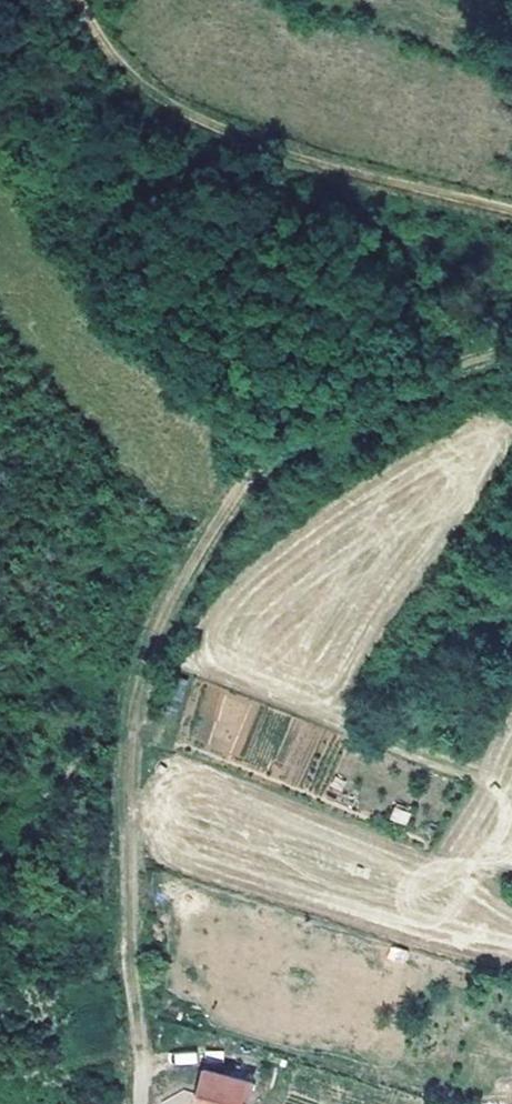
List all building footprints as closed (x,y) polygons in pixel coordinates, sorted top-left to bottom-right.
[(203,1068),(195,1103),(247,1103),(252,1080),(203,1068)]
